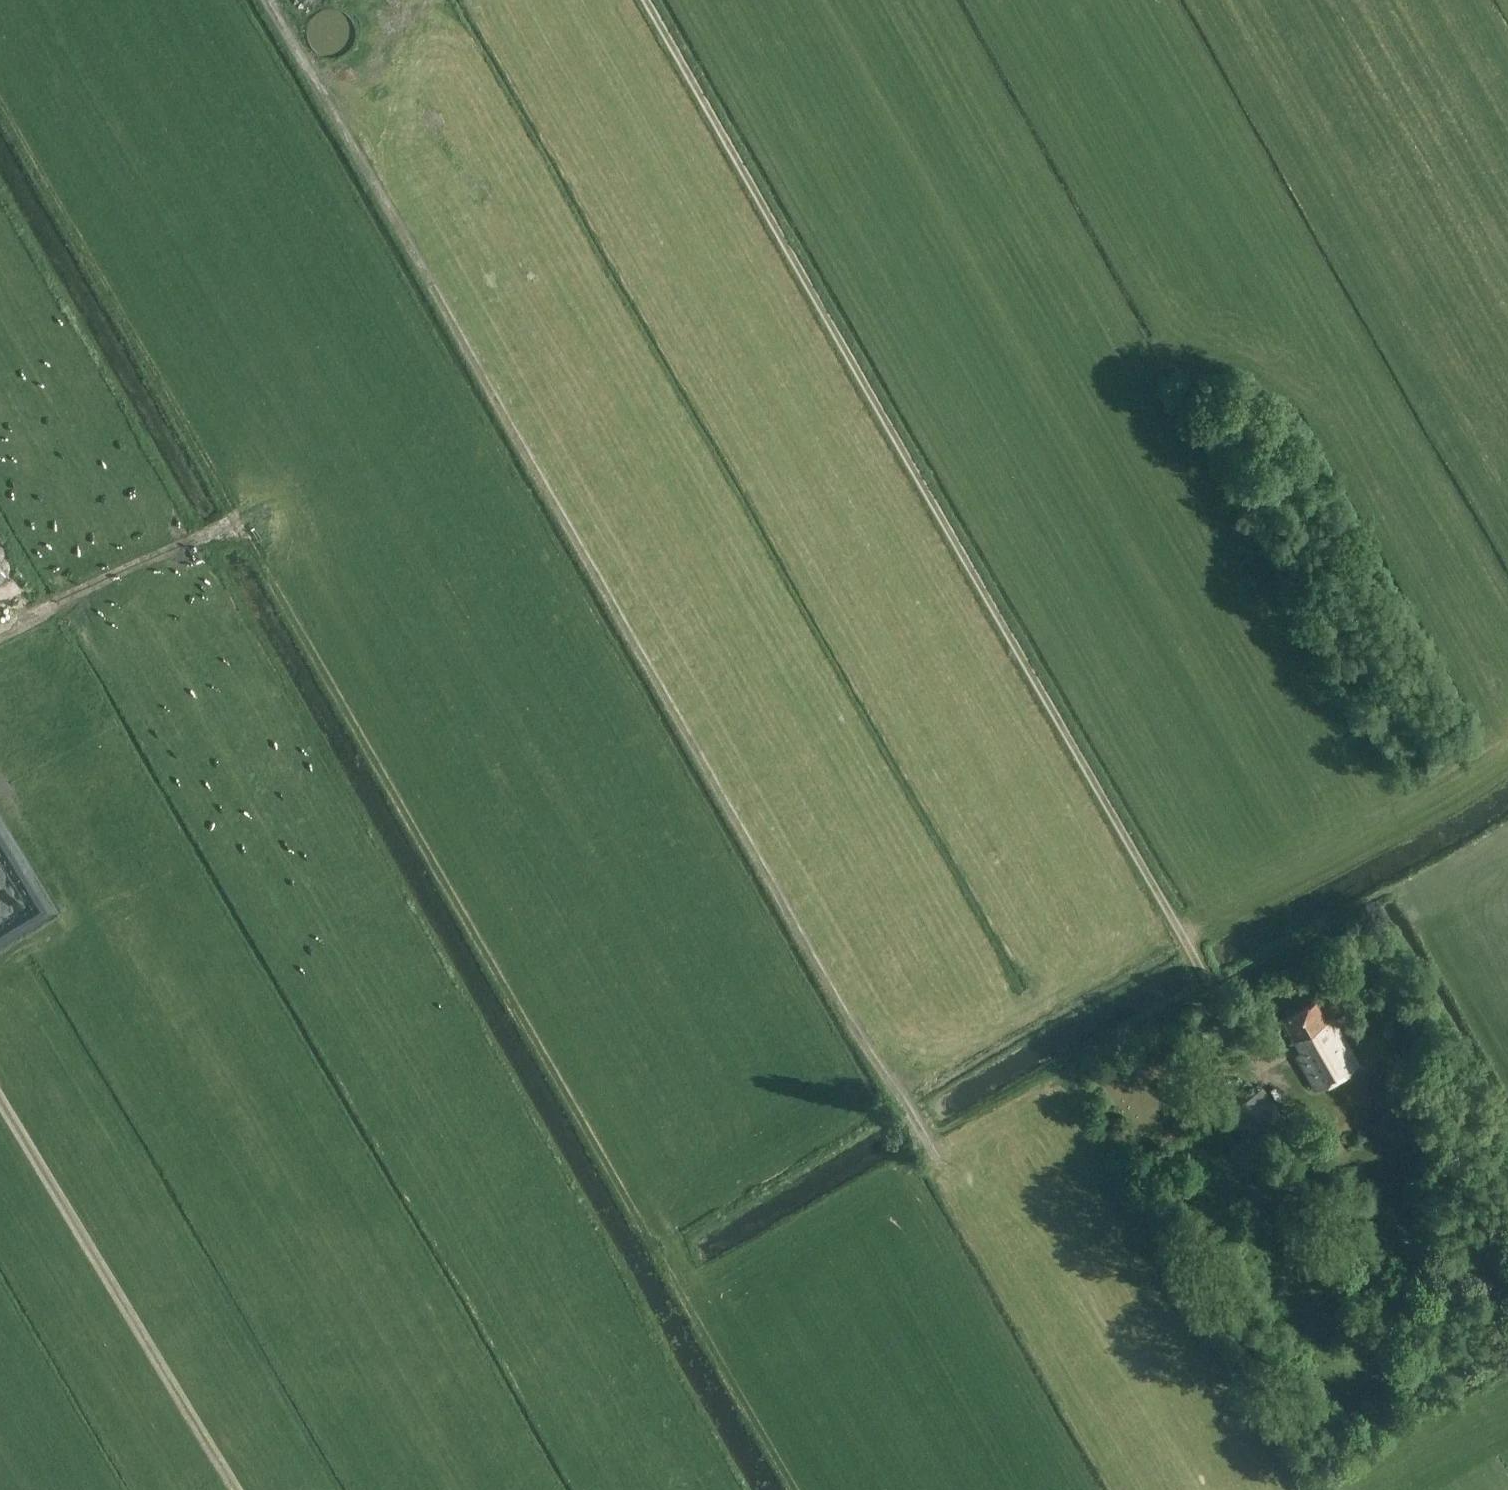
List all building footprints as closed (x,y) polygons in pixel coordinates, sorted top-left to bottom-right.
[(1316,1089),(1360,1065),(1332,1017),(1327,1020),(1315,1001),(1284,1019),(1302,1051),(1296,1054),(1316,1089)] [(1239,1123),(1256,1121),(1254,1105),(1283,1102),(1280,1077),(1235,1081),(1239,1123)]
